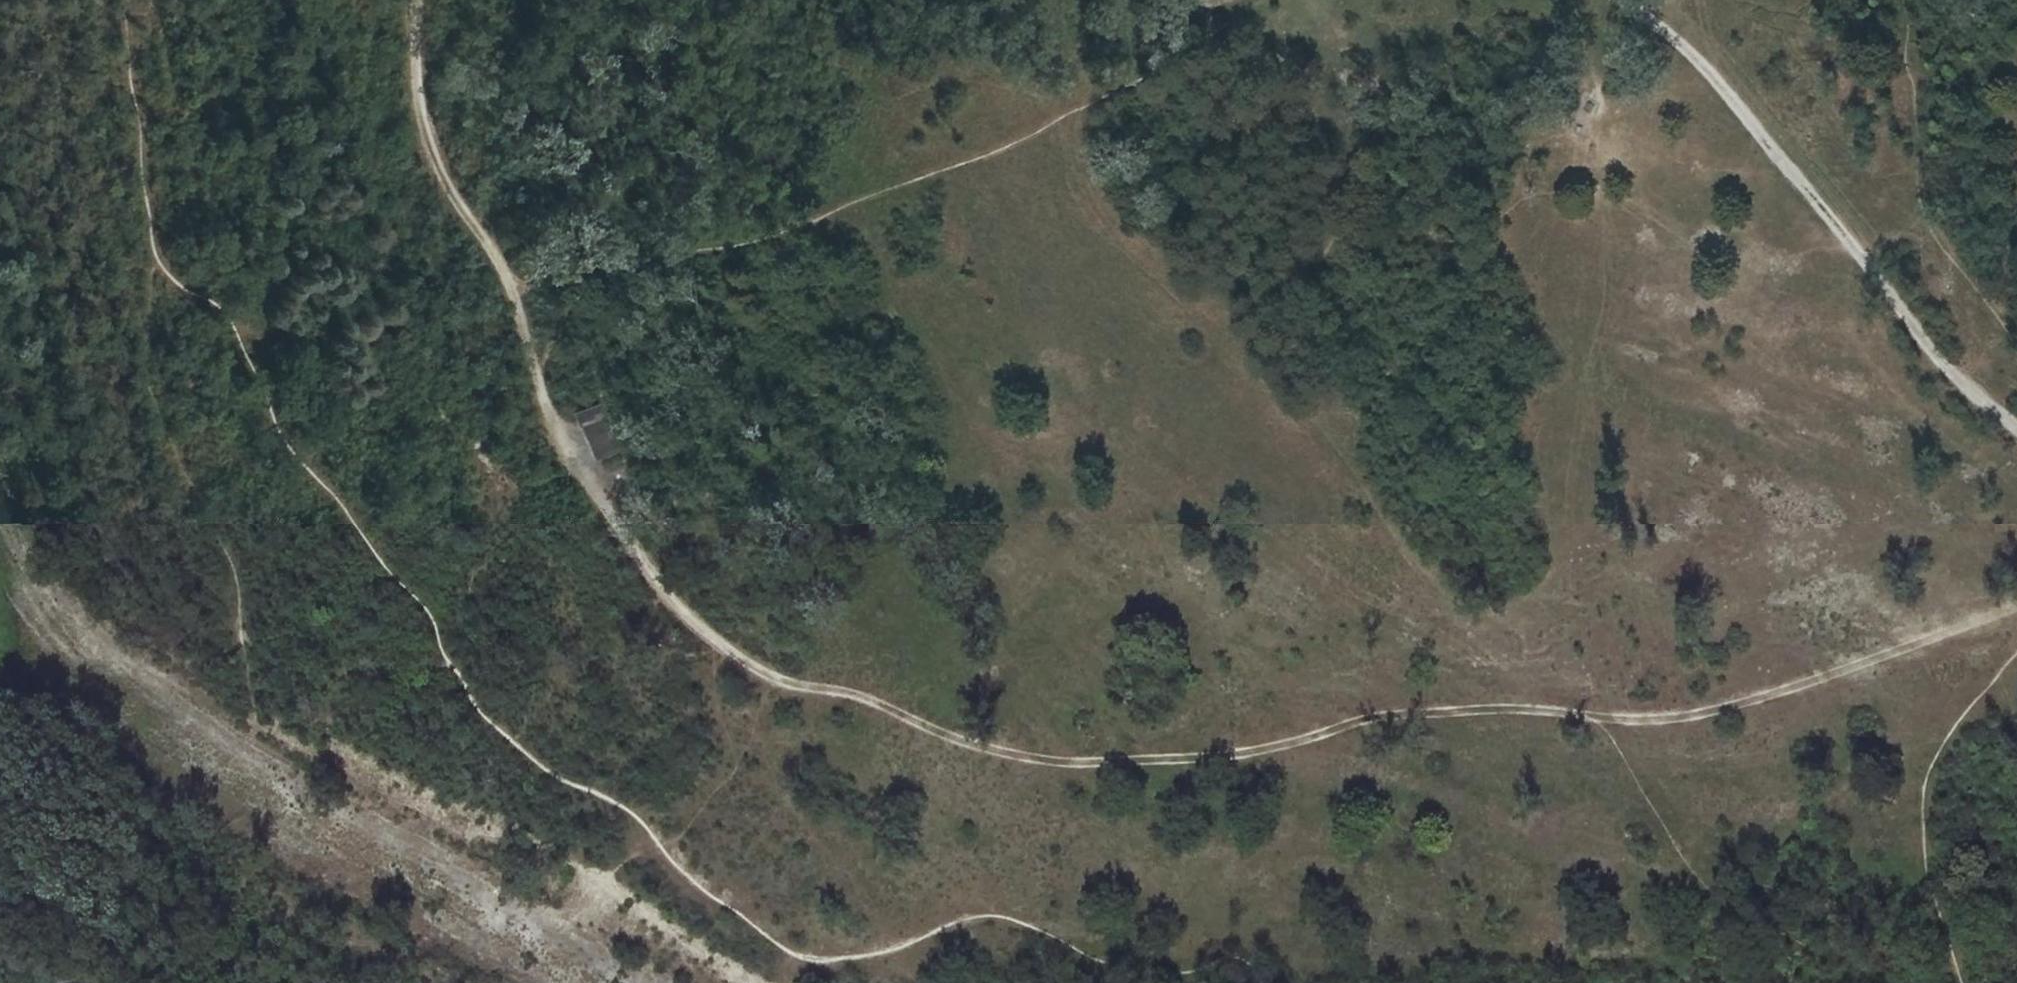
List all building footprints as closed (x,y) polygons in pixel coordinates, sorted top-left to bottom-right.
[(614,402),(582,415),(601,463),(633,451),(614,402)]
